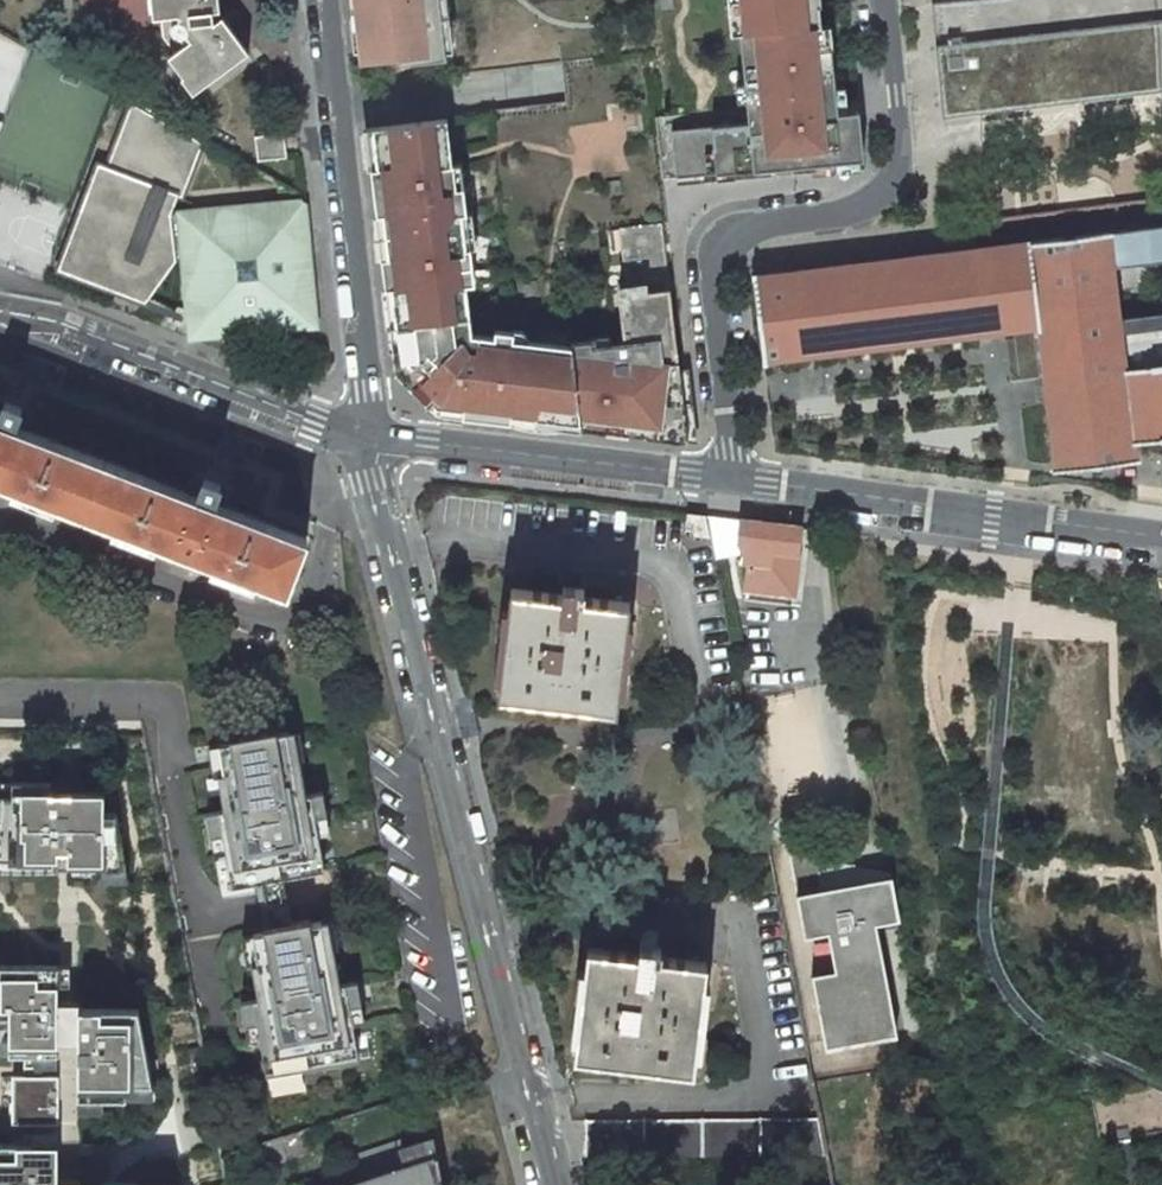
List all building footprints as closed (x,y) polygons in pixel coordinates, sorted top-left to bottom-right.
[(153,18),(161,17),(163,37),(175,52),(169,56),(184,77),(190,72),(202,87),(249,52),(222,16),(214,22),(212,11),(220,10),(219,0),(151,0),(153,18)] [(359,28),(368,26),(372,61),(399,58),(400,63),(446,58),(439,0),(355,0),(359,28)] [(729,13),(738,13),(737,0),(728,0),(729,13)] [(740,32),(820,25),(818,5),(806,6),(805,0),(737,0),(738,13),(729,13),(731,33),(740,32)] [(931,3),(940,98),(984,94),(1161,76),(1161,0),(961,0),(931,3)] [(656,116),(663,180),(863,161),(859,114),(837,116),(836,112),(831,51),(822,51),(820,25),(740,32),(749,124),(672,130),(671,123),(663,123),(662,115),(656,116)] [(194,94),(202,87),(190,72),(184,77),(182,78),(194,94)] [(174,210),(199,141),(133,104),(105,176),(96,173),(58,271),(118,294),(131,299),(148,298),(179,251),(174,210)] [(399,325),(469,316),(465,284),(474,283),(471,252),(465,253),(460,214),(466,213),(460,164),(451,165),(446,119),(376,127),(380,167),(371,168),(376,215),(386,214),(391,257),(381,258),(385,288),(395,287),(399,325)] [(376,127),(366,128),(371,168),(380,167),(376,127)] [(255,136),(257,161),(286,158),(284,133),(255,136)] [(316,326),(302,197),(174,210),(179,251),(185,304),(189,339),(316,326)] [(391,257),(386,214),(376,215),(381,258),(391,257)] [(685,442),(659,223),(620,228),(630,313),(622,314),(625,344),(589,348),(588,341),(571,344),(571,346),(581,430),(606,433),(604,422),(644,427),(645,438),(685,442)] [(1110,234),(1113,263),(1139,259),(1161,256),(1161,227),(1133,231),(1110,234)] [(1134,317),(1120,319),(1113,263),(1110,234),(991,249),(753,276),(764,362),(1018,331),(1019,339),(1037,337),(1042,375),(1046,406),(1054,472),(1137,461),(1135,443),(1161,439),(1161,314),(1134,317)] [(399,325),(395,287),(385,288),(389,326),(399,325)] [(399,325),(389,326),(395,372),(437,413),(581,430),(571,346),(512,339),(513,332),(495,330),(494,337),(471,334),(469,316),(399,325)] [(1042,375),(1037,337),(1019,339),(1004,341),(1006,352),(1009,380),(1017,379),(1038,377),(1038,376),(1042,375)] [(21,363),(20,365),(32,370),(38,356),(25,351),(21,362),(21,363)] [(37,378),(59,387),(60,384),(61,382),(66,367),(38,356),(32,370),(39,373),(37,378)] [(231,488),(230,487),(223,480),(214,475),(205,473),(196,473),(194,473),(186,493),(25,430),(32,411),(29,407),(23,402),(17,399),(10,397),(3,396),(0,396),(0,479),(15,485),(12,492),(56,509),(59,502),(114,523),(111,530),(155,547),(157,540),(213,562),(210,568),(254,585),(256,578),(286,590),(306,540),(223,508),(231,488)] [(604,422),(606,433),(645,438),(644,427),(604,422)] [(237,433),(224,428),(219,442),(231,447),(237,433)] [(684,533),(710,536),(706,516),(688,514),(684,533)] [(739,555),(740,561),(749,561),(746,589),(794,594),(801,528),(739,520),(706,516),(710,536),(714,559),(739,555)] [(497,696),(616,711),(621,674),(618,673),(622,644),(624,644),(629,603),(583,597),(584,589),(563,586),(562,594),(510,588),(505,629),(508,630),(504,659),(502,659),(497,696)] [(276,730),(230,739),(230,742),(220,744),(223,765),(216,766),(220,784),(224,810),(207,813),(211,837),(222,835),(227,859),(232,886),(254,882),(261,881),(270,927),(263,928),(264,932),(253,934),(258,962),(251,964),(253,973),(258,999),(240,1002),(245,1025),(257,1023),(266,1076),(359,1059),(349,1007),(361,1005),(356,981),(339,985),(333,949),(326,950),(321,922),(310,924),(309,920),(291,923),(282,877),(324,870),(314,818),(326,815),(322,792),(305,796),(295,737),(288,738),(287,732),(276,734),(276,730)] [(59,871),(59,869),(60,859),(60,852),(69,852),(69,859),(69,869),(69,880),(102,881),(103,869),(128,869),(117,814),(106,814),(106,794),(85,794),(53,794),(53,782),(15,782),(15,796),(0,796),(0,862),(18,862),(18,871),(59,871)] [(85,782),(53,782),(53,794),(85,794),(85,782)] [(899,919),(890,877),(787,852),(804,937),(827,932),(835,971),(811,976),(823,1040),(894,1026),(874,924),(899,919)] [(59,869),(69,869),(69,859),(60,859),(59,869)] [(254,882),(263,928),(270,927),(261,881),(254,882)] [(641,929),(639,945),(655,947),(657,931),(641,929)] [(574,1055),(693,1070),(698,1032),(695,1032),(698,1003),(701,1003),(706,961),(659,956),(660,948),(655,947),(639,945),(638,953),(587,947),(582,988),(585,989),(581,1018),(578,1018),(574,1055)] [(36,1066),(41,1066),(57,1067),(57,1047),(78,1047),(78,1098),(126,1098),(126,1085),(152,1084),(138,1010),(80,1009),(80,1003),(58,1003),(58,967),(0,966),(0,1041),(9,1041),(9,1055),(24,1055),(36,1055),(36,1066)] [(36,1066),(36,1055),(24,1055),(23,1076),(41,1077),(41,1066),(36,1066)] [(23,1076),(12,1076),(11,1124),(24,1124),(41,1125),(57,1125),(58,1077),(41,1077),(23,1076)] [(583,1120),(583,1156),(827,1155),(820,1119),(583,1120)] [(23,1145),(32,1145),(32,1134),(41,1134),(41,1125),(24,1124),(23,1145)] [(78,1181),(56,1181),(56,1134),(41,1134),(32,1134),(32,1145),(23,1145),(0,1144),(0,1184),(78,1184),(78,1181)] [(434,1137),(400,1148),(398,1142),(340,1163),(349,1184),(443,1184),(434,1137)]
